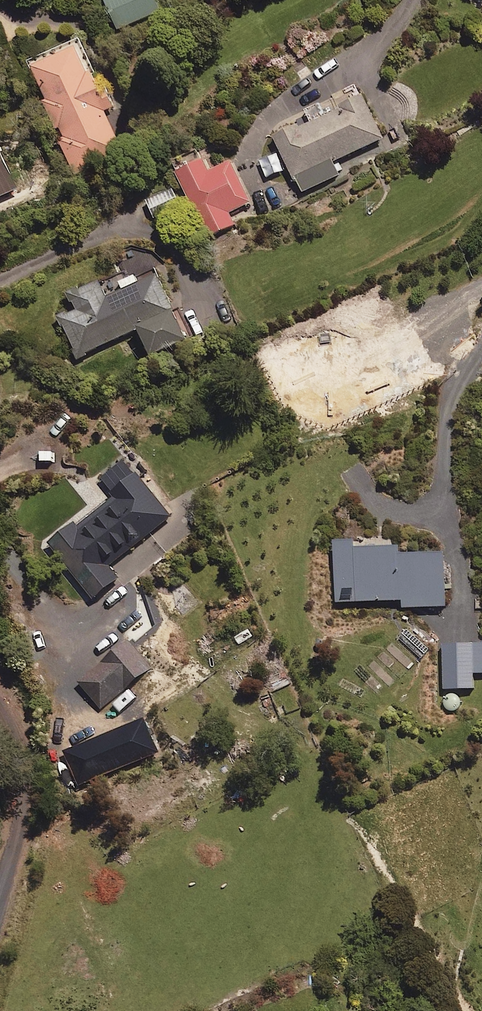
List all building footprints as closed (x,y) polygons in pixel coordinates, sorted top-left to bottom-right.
[(117,31),(159,11),(153,0),(103,0),(117,31)] [(56,131),(75,175),(122,154),(104,113),(108,111),(113,109),(97,71),(92,72),(80,45),(30,66),(46,102),(42,104),(54,132),(56,131)] [(382,140),(356,85),(269,125),(301,194),(339,176),(333,163),(382,140)] [(16,191),(0,154),(0,199),(16,191)] [(208,173),(202,163),(176,176),(208,238),(233,226),(227,215),(250,203),(229,162),(208,173)] [(179,209),(169,188),(145,199),(155,220),(179,209)] [(107,299),(100,284),(67,299),(73,313),(61,319),(78,358),(137,332),(149,360),(186,344),(153,271),(117,287),(120,293),(107,299)] [(80,527),(78,524),(50,549),(97,601),(122,579),(113,570),(173,516),(137,476),(80,527)] [(446,608),(444,549),(356,551),(356,542),(333,543),(334,604),(402,602),(403,610),(446,608)] [(442,647),(444,691),(474,690),(473,676),(481,675),(481,645),(442,647)] [(131,684),(111,659),(81,683),(101,708),(131,684)] [(145,719),(67,752),(83,788),(160,754),(145,719)]
